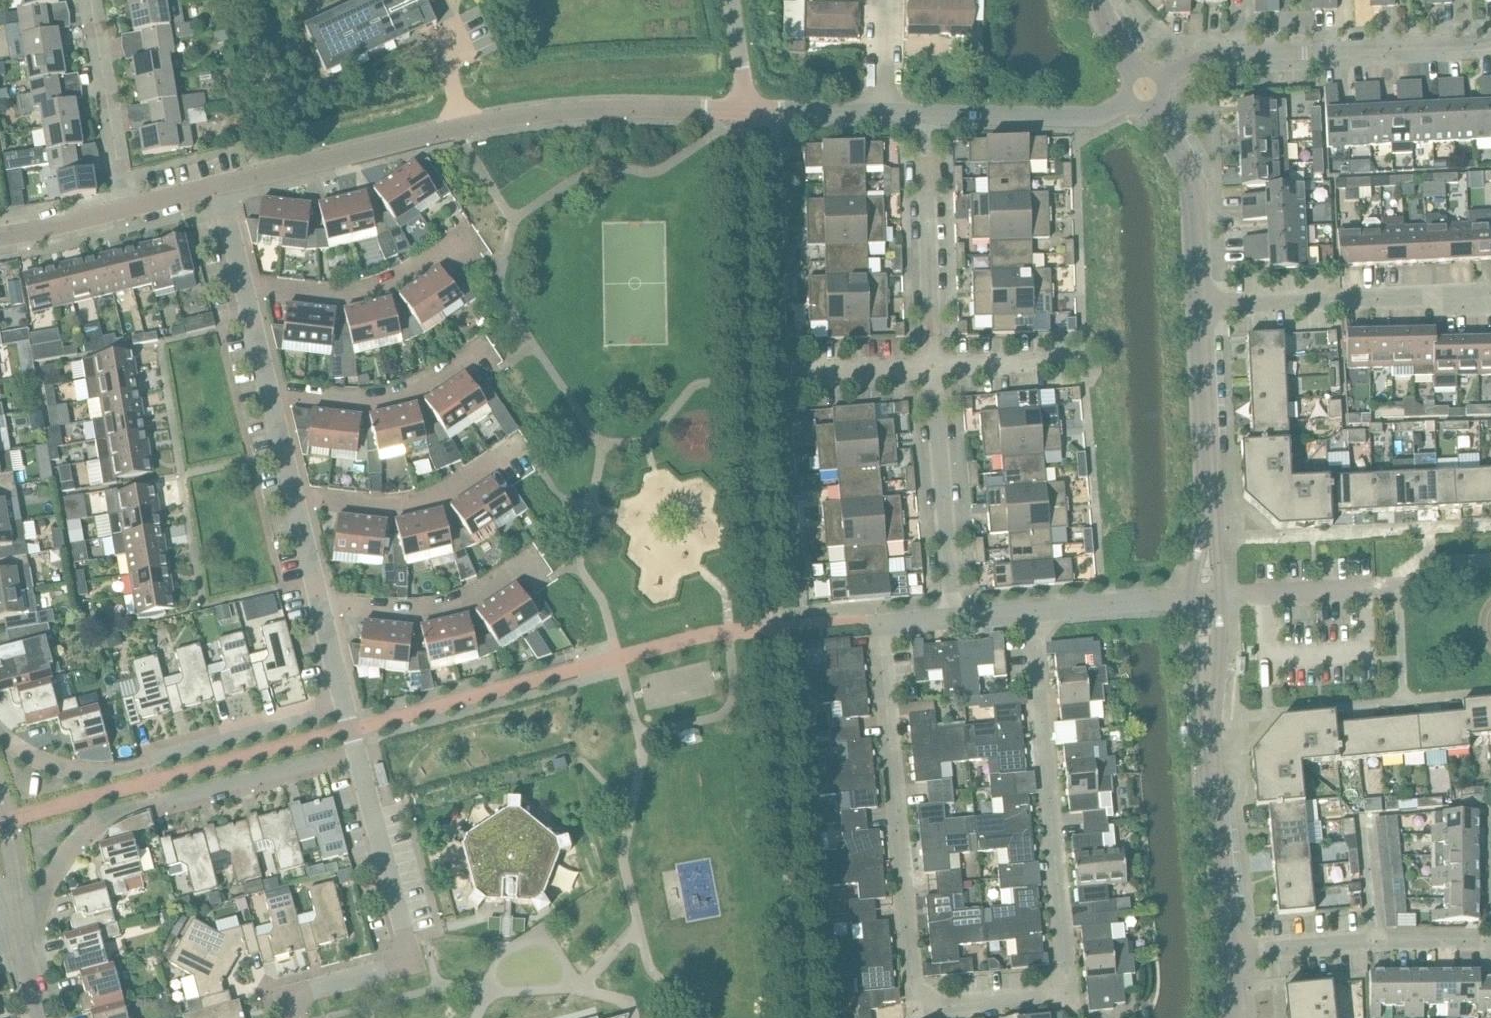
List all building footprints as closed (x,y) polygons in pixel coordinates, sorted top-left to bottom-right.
[(23,8),(18,9),(20,24),(47,19),(45,7),(59,4),(58,0),(22,0),(23,8)] [(131,11),(180,2),(179,0),(129,0),(131,11)] [(304,26),(327,75),(409,36),(407,32),(433,20),(435,24),(436,24),(427,4),(435,0),(360,0),(304,26)] [(971,27),(972,1),(929,0),(911,0),(910,26),(940,26),(940,34),(950,35),(950,27),(971,27)] [(975,20),(983,21),(983,0),(976,0),(975,20)] [(1166,1),(1165,13),(1181,13),(1181,0),(1165,0),(1166,1)] [(1181,13),(1190,13),(1190,1),(1204,2),(1204,0),(1181,0),(1181,13)] [(1255,13),(1267,12),(1266,0),(1254,0),(1255,13)] [(1267,12),(1279,12),(1279,0),(1266,0),(1267,12)] [(1325,10),(1324,0),(1312,0),(1313,10),(1325,10)] [(1325,10),(1337,9),(1337,0),(1324,0),(1325,10)] [(180,2),(131,11),(135,34),(143,32),(145,45),(172,40),(181,39),(193,37),(191,24),(184,25),(180,2)] [(784,13),(783,42),(803,42),(803,3),(796,3),(784,3),(784,13)] [(857,6),(809,5),(808,29),(856,31),(857,6)] [(0,16),(0,26),(9,25),(7,14),(0,16)] [(47,19),(20,24),(26,59),(62,53),(58,30),(49,32),(47,19)] [(147,57),(133,60),(137,83),(172,77),(169,56),(174,55),(174,50),(172,40),(145,45),(147,57)] [(783,54),(805,54),(805,42),(803,42),(783,42),(783,54)] [(26,59),(32,94),(19,97),(59,90),(57,78),(65,76),(62,53),(26,59)] [(172,77),(137,83),(141,106),(149,104),(151,117),(186,111),(208,107),(206,94),(176,99),(172,77)] [(1474,141),(1490,140),(1490,78),(1480,79),(1481,102),(1473,103),(1474,141)] [(1431,105),(1432,143),(1454,142),(1451,80),(1438,81),(1439,105),(1431,105)] [(1451,80),(1454,142),(1474,141),(1473,103),(1464,103),(1463,80),(1451,80)] [(1390,145),(1391,154),(1412,153),(1411,144),(1412,144),(1409,82),(1396,83),(1397,107),(1389,107),(1390,145)] [(1409,82),(1412,144),(1432,143),(1431,105),(1422,106),(1421,82),(1409,82)] [(1347,109),(1349,147),(1370,146),(1367,84),(1354,85),(1355,109),(1347,109)] [(1367,84),(1370,146),(1390,145),(1389,107),(1380,108),(1379,84),(1367,84)] [(1327,148),(1328,148),(1349,147),(1347,109),(1338,110),(1337,86),(1325,86),(1326,110),(1325,110),(1327,148)] [(0,91),(0,100),(8,99),(9,99),(8,89),(0,91)] [(44,129),(79,123),(75,100),(61,103),(59,90),(19,97),(21,112),(40,108),(44,129)] [(1319,101),(1318,91),(1309,92),(1310,101),(1319,101)] [(241,101),(239,92),(228,94),(230,103),(241,101)] [(0,100),(0,113),(6,112),(9,108),(8,99),(0,100)] [(1285,100),(1275,101),(1237,103),(1238,124),(1286,122),(1285,100)] [(1319,108),(1310,108),(1311,121),(1320,120),(1319,108)] [(153,129),(140,132),(143,156),(192,147),(189,124),(186,111),(151,117),(153,129)] [(1321,133),(1320,120),(1311,121),(1312,133),(1321,133)] [(1239,145),(1277,143),(1287,143),(1286,122),(1238,124),(1239,145)] [(44,151),(43,149),(4,156),(7,172),(50,165),(76,160),(74,148),(83,146),(79,123),(44,129),(47,150),(44,151)] [(1009,179),(1030,178),(1029,162),(1047,162),(1047,138),(1007,139),(1009,179)] [(988,179),(1009,179),(1007,139),(968,140),(969,164),(987,164),(988,179)] [(844,184),(865,183),(865,168),(883,167),(882,143),(843,144),(844,184)] [(1288,164),(1287,143),(1277,143),(1239,145),(1240,166),(1288,164)] [(843,144),(804,145),(805,170),(823,169),(823,185),(844,184),(843,144)] [(1313,150),(1313,163),(1322,162),(1321,149),(1313,150)] [(415,163),(394,176),(414,206),(435,193),(440,201),(451,194),(428,159),(417,166),(415,163)] [(58,179),(61,200),(96,194),(92,171),(79,173),(76,160),(50,165),(52,179),(58,179)] [(1446,160),(1434,161),(1435,169),(1446,168),(1446,160)] [(1323,175),(1322,162),(1313,163),(1314,175),(1323,175)] [(1062,164),(1063,177),(1072,177),(1071,164),(1062,164)] [(1289,184),(1288,164),(1240,166),(1241,188),(1265,186),(1270,186),(1279,185),(1289,184)] [(953,168),(953,180),(962,180),(962,167),(953,168)] [(890,170),(891,183),(899,182),(899,169),(890,170)] [(781,173),(782,186),(790,186),(790,173),(781,173)] [(1482,185),(1481,173),(1468,174),(1468,186),(1482,185)] [(1458,174),(1445,175),(1445,183),(1458,183),(1458,174)] [(1433,184),(1445,183),(1445,175),(1433,175),(1433,184)] [(394,176),(374,190),(389,212),(381,216),(388,233),(400,228),(420,214),(414,206),(394,176)] [(1414,176),(1402,177),(1402,186),(1415,185),(1414,176)] [(1072,189),(1072,177),(1063,177),(1063,190),(1072,189)] [(1402,177),(1380,178),(1381,187),(1402,186),(1402,177)] [(1009,179),(1010,217),(1049,216),(1048,193),(1030,193),(1030,178),(1009,179)] [(1380,178),(1358,179),(1359,188),(1381,187),(1380,178)] [(970,195),(971,218),(1010,217),(1009,179),(988,179),(988,195),(970,195)] [(1336,189),(1359,188),(1358,179),(1336,180),(1336,189)] [(963,193),(962,180),(953,180),(954,193),(963,193)] [(900,195),(899,182),(891,183),(891,195),(900,195)] [(866,199),(865,183),(844,184),(845,222),(885,221),(884,198),(866,199)] [(1242,208),(1304,205),(1303,183),(1289,184),(1279,185),(1270,186),(1265,186),(1266,195),(1242,196),(1242,208)] [(806,224),(845,222),(844,184),(823,185),(824,200),(806,201),(806,224)] [(791,198),(790,186),(782,186),(782,199),(791,198)] [(22,190),(11,192),(13,208),(25,206),(22,190)] [(367,193),(343,199),(351,234),(375,228),(379,247),(385,261),(398,255),(388,233),(381,216),(373,219),(367,193)] [(260,221),(246,220),(252,244),(257,245),(259,235),(283,238),(287,202),(262,199),(260,221)] [(325,230),(317,231),(318,250),(330,249),(328,239),(351,234),(343,199),(319,204),(325,230)] [(287,202),(283,238),(307,241),(306,250),(318,250),(317,231),(308,232),(311,205),(287,202)] [(1267,219),(1268,228),(1305,226),(1304,205),(1242,208),(1243,220),(1267,219)] [(1468,212),(1468,224),(1470,260),(1490,259),(1490,221),(1490,211),(1468,212)] [(1427,262),(1449,261),(1447,225),(1447,218),(1441,218),(1437,215),(1429,216),(1425,219),(1425,226),(1427,262)] [(1011,255),(1032,255),(1032,239),(1050,238),(1049,216),(1010,217),(1011,255)] [(990,256),(1011,255),(1010,217),(971,218),(971,241),(989,240),(990,256)] [(1382,219),(1382,229),(1384,265),(1405,264),(1404,227),(1403,218),(1382,219)] [(885,244),(885,221),(845,222),(847,261),(868,260),(867,245),(885,244)] [(1363,229),(1360,230),(1362,266),(1384,265),(1382,229),(1379,229),(1379,224),(1375,221),(1366,221),(1363,225),(1363,229)] [(826,261),(847,261),(845,222),(806,224),(807,246),(825,246),(826,261)] [(1468,224),(1447,225),(1449,261),(1470,260),(1468,224)] [(1245,250),(1306,247),(1305,226),(1268,228),(1268,237),(1244,238),(1245,250)] [(1425,226),(1404,227),(1405,264),(1427,262),(1425,226)] [(1338,231),(1339,267),(1362,266),(1360,230),(1338,231)] [(164,241),(163,241),(172,280),(194,274),(185,237),(164,242),(164,241)] [(174,287),(172,280),(163,241),(143,246),(152,283),(154,292),(174,287)] [(1065,241),(1065,254),(1074,253),(1074,241),(1065,241)] [(956,244),(956,257),(965,257),(964,244),(956,244)] [(143,246),(123,251),(132,288),(152,283),(143,246)] [(893,246),(893,259),(902,259),(901,246),(893,246)] [(1307,268),(1306,247),(1245,250),(1245,262),(1269,261),(1270,270),(1307,268)] [(784,250),(784,263),(793,262),(792,250),(784,250)] [(112,293),(132,288),(123,251),(103,256),(112,293)] [(1075,266),(1074,253),(1065,254),(1066,266),(1075,266)] [(973,295),(1012,294),(1011,255),(990,256),(990,271),(972,272),(973,295)] [(1033,270),(1032,255),(1011,255),(1012,294),(1051,292),(1051,270),(1033,270)] [(103,256),(84,260),(93,298),(112,293),(103,256)] [(965,269),(965,257),(956,257),(956,270),(965,269)] [(902,272),(902,259),(893,259),(893,272),(902,272)] [(84,260),(64,265),(73,302),(93,298),(84,260)] [(868,260),(847,261),(848,299),(887,298),(886,275),(868,276),(868,260)] [(809,300),(848,299),(847,261),(826,261),(826,277),(808,278),(809,300)] [(793,275),(793,262),(784,263),(784,275),(793,275)] [(64,265),(44,270),(53,307),(73,302),(64,265)] [(440,268),(420,282),(440,312),(445,320),(465,307),(466,306),(476,299),(461,276),(450,283),(440,268)] [(33,312),(53,307),(44,270),(24,275),(33,312)] [(420,282),(400,295),(414,317),(406,321),(414,338),(425,333),(420,325),(440,312),(420,282)] [(1052,292),(1012,294),(1014,333),(1035,333),(1046,332),(1051,332),(1050,315),(1052,315),(1052,292)] [(15,295),(12,300),(13,306),(24,305),(22,294),(15,295)] [(992,334),(1014,333),(1012,294),(973,295),(974,318),(992,317),(992,334)] [(392,298),(368,304),(377,339),(400,334),(403,343),(414,338),(406,321),(398,324),(392,298)] [(888,321),(887,298),(848,299),(849,339),(870,338),(870,321),(888,321)] [(848,299),(809,300),(809,323),(811,323),(811,340),(849,339),(848,299)] [(348,325),(341,326),(343,355),(355,355),(355,354),(379,349),(377,339),(368,304),(344,310),(348,325)] [(285,327),(272,326),(278,350),(283,350),(284,341),(308,343),(312,308),(287,305),(285,327)] [(308,343),(307,353),(331,356),(328,380),(345,379),(343,355),(341,326),(335,326),(336,311),(312,308),(308,343)] [(195,318),(183,321),(184,326),(186,334),(198,331),(216,327),(213,315),(212,313),(195,318)] [(1068,332),(1076,332),(1076,319),(1067,319),(1068,332)] [(967,322),(958,322),(958,335),(967,335),(967,322)] [(895,337),(904,337),(904,324),(895,324),(895,337)] [(184,326),(171,329),(173,338),(186,334),(184,326)] [(795,327),(786,327),(786,340),(795,340),(795,327)] [(1413,377),(1435,376),(1435,367),(1434,330),(1412,331),(1413,377)] [(1435,330),(1434,330),(1435,367),(1435,376),(1435,389),(1457,389),(1456,376),(1456,340),(1435,340),(1435,330)] [(1336,331),(1329,331),(1327,332),(1328,344),(1337,344),(1336,331)] [(1391,331),(1369,332),(1370,368),(1391,367),(1391,331)] [(1391,331),(1391,367),(1392,377),(1413,377),(1412,331),(1391,331)] [(146,343),(158,341),(157,332),(145,334),(146,343)] [(1346,332),(1347,363),(1347,368),(1370,368),(1369,332),(1346,332)] [(133,345),(146,343),(145,334),(132,336),(133,345)] [(1247,335),(1248,358),(1285,356),(1284,334),(1247,335)] [(105,350),(117,348),(115,335),(102,337),(103,341),(105,350)] [(102,337),(90,339),(93,352),(105,350),(103,341),(102,337)] [(1456,340),(1456,376),(1478,375),(1477,339),(1456,340)] [(1478,375),(1490,375),(1490,339),(1477,339),(1478,375)] [(34,362),(65,357),(64,348),(62,341),(32,346),(34,362)] [(65,357),(77,355),(76,346),(64,348),(65,357)] [(86,380),(135,372),(132,351),(82,360),(86,380)] [(1248,358),(1250,380),(1286,378),(1285,356),(1248,358)] [(34,362),(22,364),(24,378),(36,375),(34,362)] [(1329,363),(1330,376),(1339,375),(1338,363),(1329,363)] [(48,366),(41,367),(43,377),(60,374),(59,364),(48,366)] [(100,399),(139,392),(135,372),(86,380),(89,401),(100,399)] [(466,374),(445,387),(465,417),(471,426),(491,412),(502,405),(487,382),(486,382),(476,389),(469,379),(466,374)] [(1340,388),(1339,375),(1330,376),(1331,388),(1340,388)] [(1287,400),(1286,378),(1250,380),(1251,401),(1287,400)] [(45,388),(48,408),(57,406),(53,386),(45,388)] [(445,387),(425,401),(440,423),(432,427),(449,466),(462,461),(456,447),(451,439),(445,431),(465,417),(445,387)] [(1072,401),(1081,401),(1080,388),(1071,389),(1072,401)] [(1038,391),(1017,393),(1021,432),(1060,429),(1058,406),(1056,407),(1054,390),(1050,390),(1038,391)] [(104,419),(142,412),(139,392),(100,399),(104,419)] [(982,436),(1021,432),(1017,393),(996,395),(998,412),(980,413),(982,436)] [(971,397),(962,398),(963,411),(972,410),(971,397)] [(1479,397),(1479,406),(1490,406),(1490,397),(1479,397)] [(1405,409),(1392,409),(1392,418),(1414,417),(1414,409),(1414,399),(1405,400),(1405,409)] [(1288,421),(1287,400),(1251,401),(1252,423),(1288,421)] [(1328,402),(1329,419),(1342,418),(1341,401),(1328,402)] [(901,416),(909,415),(908,402),(900,403),(901,416)] [(418,404),(394,410),(402,445),(405,454),(428,449),(430,458),(436,472),(449,466),(432,427),(424,430),(418,404)] [(853,407),(857,446),(896,443),(894,420),(876,422),(874,405),(853,407)] [(51,428),(60,426),(57,406),(48,408),(51,428)] [(818,450),(857,446),(853,407),(832,409),(834,425),(816,427),(818,450)] [(1466,407),(1466,416),(1479,416),(1479,407),(1466,407)] [(1479,407),(1479,416),(1490,416),(1490,407),(1479,407)] [(1435,408),(1414,409),(1414,417),(1436,417),(1435,408)] [(1435,408),(1436,417),(1448,417),(1448,408),(1435,408)] [(1392,418),(1392,409),(1380,409),(1380,415),(1380,418),(1383,418),(1392,418)] [(373,429),(367,431),(367,442),(368,461),(369,473),(382,472),(380,460),(379,450),(402,445),(394,410),(370,416),(373,429)] [(310,431),(297,429),(303,456),(308,456),(309,446),(333,449),(337,413),(313,411),(310,431)] [(799,411),(790,412),(792,425),(800,424),(799,411)] [(142,412),(104,419),(92,421),(95,441),(145,432),(142,412)] [(337,413),(333,449),(357,452),(356,462),(368,461),(367,442),(367,431),(360,431),(362,416),(337,413)] [(1371,415),(1349,416),(1349,424),(1370,424),(1371,424),(1371,415)] [(10,451),(4,416),(0,417),(0,453),(10,451)] [(1252,423),(1253,443),(1253,445),(1289,443),(1288,421),(1252,423)] [(513,422),(504,429),(509,436),(518,430),(513,422)] [(1469,422),(1456,423),(1456,431),(1469,431),(1469,422)] [(1413,432),(1412,423),(1400,424),(1400,433),(1413,432)] [(1425,423),(1412,423),(1413,432),(1425,432),(1425,423)] [(1443,432),(1456,431),(1456,423),(1443,423),(1443,432)] [(1370,424),(1370,430),(1370,433),(1383,433),(1383,424),(1371,424),(1370,424)] [(1062,452),(1060,429),(1021,432),(1024,471),(1045,469),(1044,453),(1062,452)] [(1365,430),(1348,431),(1348,443),(1365,443),(1365,430)] [(99,461),(111,459),(149,453),(145,432),(95,441),(99,461)] [(1003,473),(1024,471),(1021,432),(982,436),(984,458),(1001,457),(1003,473)] [(55,435),(47,437),(48,445),(49,449),(57,447),(63,446),(61,434),(55,435)] [(857,446),(860,485),(881,483),(880,467),(898,466),(896,443),(857,446)] [(1253,443),(1241,444),(1242,462),(1243,470),(1243,472),(1243,481),(1244,498),(1261,513),(1291,480),(1289,443),(1253,445),(1253,443)] [(838,471),(839,486),(860,485),(857,446),(818,450),(820,473),(838,471)] [(57,447),(49,449),(51,461),(59,460),(57,447)] [(0,453),(0,489),(16,486),(10,451),(0,453)] [(152,473),(149,453),(111,459),(99,461),(103,486),(117,483),(116,479),(152,473)] [(1077,453),(1078,466),(1086,465),(1085,453),(1077,453)] [(1349,453),(1328,454),(1330,478),(1332,515),(1352,514),(1350,477),(1349,453)] [(1480,456),(1458,458),(1458,460),(1459,472),(1460,508),(1482,507),(1480,470),(1480,456)] [(1414,460),(1393,461),(1393,475),(1395,511),(1417,510),(1415,474),(1414,460)] [(51,461),(39,463),(41,474),(52,472),(52,469),(51,461)] [(977,462),(968,463),(969,475),(978,475),(977,462)] [(1087,478),(1086,465),(1078,466),(1079,479),(1087,478)] [(58,468),(61,483),(73,481),(70,466),(58,468)] [(905,468),(906,481),(915,480),(914,467),(905,468)] [(1046,484),(1045,469),(1024,471),(1027,509),(1066,506),(1064,483),(1046,484)] [(1480,470),(1482,507),(1490,507),(1490,470),(1480,470)] [(1027,509),(1024,471),(1003,473),(1004,488),(986,490),(988,512),(1027,509)] [(1459,472),(1437,473),(1438,509),(1460,508),(1459,472)] [(1437,473),(1415,474),(1417,510),(1438,509),(1437,473)] [(979,487),(978,475),(969,475),(970,488),(979,487)] [(1377,476),(1372,476),(1374,512),(1395,511),(1393,475),(1377,476)] [(371,494),(381,493),(380,476),(370,477),(371,492),(371,494)] [(1372,476),(1350,477),(1352,514),(1374,512),(1372,476)] [(796,477),(797,490),(806,489),(805,477),(796,477)] [(1291,480),(1261,513),(1278,529),(1295,528),(1303,527),(1306,527),(1314,527),(1332,526),(1332,515),(1330,478),(1291,480)] [(492,479),(471,493),(491,523),(511,509),(517,518),(528,510),(512,487),(502,494),(492,479)] [(916,492),(915,480),(906,481),(907,493),(916,492)] [(882,498),(881,483),(860,485),(863,523),(902,519),(900,497),(882,498)] [(824,526),(863,523),(860,485),(839,486),(840,502),(822,503),(824,526)] [(9,523),(22,521),(18,499),(16,486),(0,489),(0,524),(9,523)] [(105,492),(109,516),(158,508),(155,487),(118,493),(118,490),(105,492)] [(807,502),(806,489),(797,490),(798,503),(807,502)] [(471,493),(451,506),(465,529),(458,532),(465,549),(476,544),(496,531),(491,523),(471,493)] [(63,498),(65,511),(74,509),(72,497),(63,498)] [(1066,506),(1027,509),(1030,547),(1051,545),(1068,544),(1066,529),(1068,528),(1066,506)] [(112,536),(124,534),(161,528),(158,508),(109,516),(112,536)] [(1030,547),(1027,509),(988,512),(990,535),(1008,533),(1009,549),(1030,547)] [(443,510),(420,515),(428,550),(451,545),(454,554),(460,583),(477,576),(465,549),(458,532),(450,536),(443,510)] [(399,536),(392,536),(393,547),(394,566),(394,570),(407,569),(407,565),(404,556),(428,550),(420,515),(396,521),(399,536)] [(336,540),(323,539),(328,561),(334,561),(335,552),(359,554),(363,519),(339,516),(336,540)] [(363,519),(359,554),(383,557),(382,567),(383,587),(395,586),(394,570),(394,566),(393,547),(392,536),(386,537),(388,521),(363,519)] [(863,523),(866,561),(888,559),(886,544),(904,542),(902,519),(863,523)] [(0,524),(0,557),(0,560),(27,555),(25,542),(22,521),(9,523),(0,524)] [(67,523),(71,544),(81,542),(77,522),(67,523)] [(844,547),(845,563),(866,561),(863,523),(824,526),(826,549),(844,547)] [(115,557),(127,555),(165,548),(161,528),(124,534),(112,536),(115,557)] [(62,529),(51,531),(55,551),(65,549),(62,529)] [(1083,530),(1084,543),(1093,542),(1092,529),(1083,530)] [(974,539),(975,552),(984,551),(983,538),(974,539)] [(81,542),(71,544),(74,564),(89,561),(85,541),(81,542)] [(1094,554),(1093,542),(1084,543),(1085,555),(1094,554)] [(912,544),(913,557),(921,556),(920,544),(912,544)] [(1051,545),(1030,547),(1034,587),(1073,583),(1071,559),(1053,561),(1051,545)] [(995,590),(1034,587),(1030,547),(1009,549),(1011,565),(993,566),(995,590)] [(165,548),(127,555),(130,575),(168,568),(165,548)] [(985,564),(984,551),(975,552),(976,564),(985,564)] [(803,554),(804,566),(813,566),(812,553),(803,554)] [(0,572),(0,596),(33,590),(30,568),(27,555),(0,560),(2,571),(0,572)] [(922,569),(921,556),(913,557),(914,570),(922,569)] [(888,559),(866,561),(870,600),(909,597),(907,573),(905,573),(904,559),(888,561),(888,559)] [(831,580),(829,580),(831,604),(866,601),(870,600),(866,561),(845,563),(830,565),(831,580)] [(814,578),(813,566),(804,566),(805,579),(814,578)] [(130,575),(134,595),(171,588),(168,568),(130,575)] [(75,572),(77,584),(86,582),(84,570),(75,572)] [(77,584),(80,596),(88,595),(86,582),(77,584)] [(553,616),(538,593),(527,600),(517,585),(497,598),(517,628),(537,615),(542,623),(553,616)] [(171,588),(134,595),(138,620),(148,619),(157,618),(166,615),(165,611),(175,609),(171,588)] [(0,596),(0,619),(10,618),(12,629),(39,625),(37,612),(33,590),(0,596)] [(398,590),(397,598),(397,599),(408,599),(408,598),(408,590),(398,590)] [(258,599),(242,603),(247,622),(262,618),(278,614),(273,595),(258,599)] [(491,634),(483,638),(490,655),(502,650),(522,636),(517,628),(497,598),(476,612),(491,634)] [(228,605),(215,608),(218,622),(232,618),(228,605)] [(76,613),(78,625),(87,624),(85,611),(76,613)] [(469,615),(445,621),(453,656),(477,650),(479,660),(490,655),(483,638),(475,641),(469,615)] [(252,665),(251,666),(257,689),(301,677),(286,621),(261,628),(269,656),(266,662),(252,665)] [(453,656),(445,621),(421,627),(427,653),(419,653),(420,672),(432,671),(430,661),(453,656)] [(360,657),(385,660),(388,624),(364,622),(361,646),(349,644),(354,667),(359,667),(360,657)] [(0,650),(0,693),(9,690),(50,679),(52,679),(51,674),(61,671),(59,663),(53,665),(46,639),(52,638),(48,623),(39,625),(12,629),(7,630),(11,648),(0,650)] [(407,673),(420,672),(419,653),(410,654),(413,627),(388,624),(385,660),(408,663),(407,673)] [(122,640),(120,631),(105,634),(108,649),(118,646),(122,640)] [(537,632),(525,640),(538,660),(552,655),(537,632)] [(225,663),(206,668),(209,677),(208,677),(214,700),(257,689),(251,666),(252,665),(243,633),(218,639),(225,663)] [(816,671),(802,672),(803,689),(817,688),(865,683),(862,649),(851,650),(850,638),(824,641),(826,653),(827,669),(816,670),(816,671)] [(992,640),(957,643),(963,699),(980,697),(977,668),(993,666),(994,677),(1007,676),(1005,651),(993,652),(992,640)] [(1067,654),(1055,655),(1055,656),(1058,689),(1103,685),(1107,685),(1106,666),(1086,668),(1085,654),(1094,653),(1093,640),(1066,642),(1066,643),(1067,654)] [(925,658),(913,659),(916,684),(929,682),(928,672),(943,671),(945,700),(963,699),(957,643),(924,646),(925,658)] [(182,675),(164,680),(166,688),(171,712),(214,700),(208,677),(209,677),(206,668),(200,644),(176,651),(182,675)] [(137,679),(118,684),(122,700),(128,723),(140,720),(171,712),(166,688),(164,680),(157,656),(133,662),(137,679)] [(50,679),(9,690),(9,691),(12,702),(13,703),(13,704),(14,705),(15,705),(16,706),(17,706),(18,707),(19,707),(20,706),(21,706),(27,727),(57,718),(79,712),(79,711),(76,701),(76,699),(57,704),(50,679)] [(817,688),(803,689),(805,702),(819,700),(819,705),(831,704),(841,703),(842,719),(834,719),(835,732),(859,729),(858,718),(869,717),(865,683),(817,688)] [(1103,685),(1058,689),(1061,723),(1073,722),(1074,733),(1099,731),(1098,719),(1103,718),(1102,703),(1104,702),(1104,695),(1103,686),(1103,685)] [(995,724),(965,727),(967,744),(1023,739),(1020,705),(1009,706),(1008,694),(980,697),(981,710),(993,709),(995,724)] [(83,699),(76,701),(79,711),(83,710),(90,708),(88,702),(83,699)] [(1468,737),(1488,735),(1485,699),(1462,701),(1463,713),(1468,737)] [(919,714),(909,715),(912,749),(967,744),(965,727),(937,729),(935,713),(934,713),(934,705),(930,705),(930,703),(918,704),(919,714)] [(79,712),(57,718),(58,719),(61,730),(61,731),(62,732),(63,733),(64,734),(66,734),(67,735),(68,735),(69,734),(70,734),(75,755),(78,754),(109,746),(98,706),(92,708),(90,708),(83,710),(79,711),(79,712)] [(1281,719),(1266,736),(1301,765),(1338,761),(1336,725),(1335,713),(1281,719)] [(1463,713),(1443,715),(1447,751),(1469,749),(1468,737),(1463,713)] [(1447,751),(1443,715),(1421,717),(1425,753),(1447,751)] [(1421,717),(1400,719),(1403,755),(1425,753),(1421,717)] [(1403,755),(1400,719),(1378,721),(1381,757),(1403,755)] [(1378,721),(1356,723),(1360,759),(1381,757),(1378,721)] [(1360,759),(1356,723),(1336,725),(1338,761),(1360,759)] [(827,760),(824,761),(826,777),(826,778),(874,774),(871,739),(860,740),(859,729),(835,732),(836,742),(836,744),(838,759),(827,760)] [(1075,745),(1064,746),(1067,780),(1116,775),(1115,758),(1107,758),(1106,743),(1100,743),(1099,731),(1074,733),(1075,745)] [(809,745),(836,742),(835,732),(808,734),(807,734),(808,745),(809,745)] [(1266,736),(1251,754),(1253,771),(1254,779),(1254,782),(1255,790),(1257,808),(1268,807),(1304,802),(1301,765),(1266,736)] [(1023,739),(967,744),(967,746),(975,745),(976,761),(998,759),(999,775),(989,776),(990,788),(1016,785),(1014,774),(1026,773),(1023,739)] [(967,744),(912,749),(915,784),(927,783),(928,794),(953,791),(952,779),(941,780),(940,765),(969,762),(967,746),(967,744)] [(113,762),(109,746),(78,754),(80,761),(90,762),(101,763),(113,762)] [(826,777),(818,778),(820,797),(849,794),(851,809),(841,810),(842,823),(867,820),(866,809),(877,808),(874,774),(826,778),(826,777)] [(1116,775),(1067,780),(1070,814),(1082,813),(1083,824),(1108,822),(1107,818),(1113,817),(1111,793),(1113,793),(1112,777),(1116,776),(1116,775)] [(993,816),(974,818),(976,835),(1031,830),(1028,796),(1028,795),(1017,797),(1016,785),(990,788),(991,799),(992,801),(1003,800),(1005,815),(993,816)] [(1484,788),(1472,789),(1473,804),(1486,803),(1485,794),(1484,788)] [(1472,789),(1460,790),(1460,796),(1461,805),(1473,804),(1472,789)] [(929,805),(917,806),(921,840),(968,836),(976,835),(974,818),(967,818),(945,821),(944,805),(954,804),(953,791),(928,794),(929,805)] [(301,807),(290,810),(296,833),(299,843),(317,838),(323,861),(348,854),(333,798),(301,807)] [(1442,798),(1429,799),(1430,808),(1442,807),(1442,798)] [(468,903),(477,910),(484,902),(532,904),(539,913),(549,907),(543,897),(560,853),(571,850),(568,838),(557,841),(520,811),(521,800),(508,799),(508,811),(467,836),(456,832),(452,844),(462,848),(475,894),(468,903)] [(1381,799),(1364,800),(1365,813),(1382,811),(1381,799)] [(1417,809),(1430,808),(1429,799),(1416,800),(1417,809)] [(1398,801),(1385,802),(1386,811),(1399,810),(1398,801)] [(1270,827),(1306,824),(1304,802),(1268,807),(1270,827)] [(290,810),(246,821),(253,845),(253,844),(267,841),(273,844),(280,872),(305,866),(299,843),(296,833),(290,810)] [(1444,813),(1432,813),(1432,835),(1477,834),(1477,812),(1445,812),(1444,812),(1444,813)] [(136,818),(139,828),(152,825),(149,814),(136,818)] [(1376,818),(1377,831),(1387,830),(1397,829),(1396,816),(1376,818)] [(1354,819),(1341,820),(1343,837),(1356,836),(1354,819)] [(844,850),(826,852),(827,870),(883,864),(879,830),(868,831),(867,820),(842,823),(843,835),(844,850)] [(246,821),(204,833),(214,871),(214,870),(233,866),(237,883),(262,877),(253,844),(253,845),(246,821)] [(1084,835),(1072,836),(1075,870),(1125,866),(1123,848),(1116,849),(1114,825),(1108,826),(1108,822),(1083,824),(1084,835)] [(826,824),(816,825),(817,834),(826,833),(826,824)] [(1270,827),(1272,849),(1309,845),(1306,824),(1270,827)] [(1387,830),(1388,841),(1398,840),(1397,829),(1387,830)] [(1031,830),(976,835),(977,851),(978,853),(996,851),(999,879),(1024,876),(1023,865),(1035,864),(1035,863),(1031,830)] [(1388,841),(1387,830),(1377,831),(1380,858),(1400,856),(1398,840),(1388,841)] [(204,833),(160,844),(167,867),(169,877),(188,872),(194,895),(219,888),(214,870),(214,871),(204,833)] [(1477,834),(1432,835),(1432,856),(1444,856),(1478,856),(1477,834)] [(99,872),(99,873),(102,884),(102,885),(124,879),(124,880),(143,875),(133,836),(99,845),(105,865),(104,865),(102,866),(101,867),(100,868),(100,869),(99,870),(99,871),(99,872)] [(968,836),(921,840),(924,874),(935,873),(936,885),(962,882),(960,870),(950,871),(948,855),(970,853),(968,836)] [(1309,845),(1272,849),(1274,870),(1311,867),(1309,845)] [(1348,850),(1349,863),(1358,862),(1357,849),(1348,850)] [(1403,883),(1400,856),(1380,858),(1382,874),(1392,873),(1393,884),(1403,883)] [(1444,856),(1432,856),(1432,878),(1478,878),(1478,856),(1444,856)] [(1351,875),(1359,875),(1358,862),(1349,863),(1351,875)] [(324,867),(326,875),(339,871),(337,863),(324,867)] [(310,879),(326,875),(323,864),(307,869),(310,879)] [(883,864),(827,870),(829,887),(858,884),(859,900),(849,901),(850,913),(875,911),(874,900),(886,899),(883,864)] [(1125,866),(1075,870),(1079,905),(1090,904),(1091,915),(1117,913),(1115,900),(1109,901),(1107,885),(1126,883),(1125,866)] [(1274,870),(1276,892),(1313,888),(1311,867),(1274,870)] [(355,880),(351,868),(338,872),(341,884),(355,880)] [(1382,874),(1384,901),(1404,898),(1403,883),(1393,884),(1392,873),(1382,874)] [(992,924),(985,924),(985,926),(1040,920),(1037,886),(1025,887),(1024,876),(999,879),(1000,891),(1002,906),(991,907),(992,924)] [(277,878),(263,882),(266,891),(270,890),(280,887),(277,878)] [(1478,878),(1432,878),(1432,888),(1444,887),(1444,899),(1478,899),(1478,878)] [(128,893),(124,880),(124,879),(102,885),(71,893),(77,914),(76,914),(75,914),(74,915),(73,916),(72,917),(71,918),(71,919),(71,921),(71,922),(74,933),(73,933),(74,933),(74,934),(115,924),(115,923),(109,898),(128,893)] [(249,895),(264,891),(261,881),(246,885),(249,895)] [(938,896),(926,897),(929,931),(985,926),(985,924),(983,908),(954,911),(952,896),(963,894),(962,889),(962,883),(962,882),(936,885),(938,896)] [(299,927),(305,950),(348,938),(334,883),(309,889),(316,917),(313,923),(299,927)] [(1348,894),(1360,893),(1361,892),(1360,884),(1347,885),(1348,894)] [(257,938),(256,938),(259,949),(260,954),(262,961),(305,950),(299,927),(297,917),(291,894),(288,885),(280,887),(270,890),(266,891),(264,891),(266,901),(272,924),(274,929),(271,934),(257,938)] [(1313,888),(1276,892),(1279,914),(1315,911),(1313,888)] [(220,891),(208,895),(210,906),(223,902),(220,891)] [(1406,914),(1404,898),(1384,901),(1387,927),(1397,926),(1396,915),(1406,914)] [(1350,900),(1351,911),(1362,910),(1361,899),(1350,900)] [(1444,911),(1432,912),(1432,922),(1478,921),(1478,899),(1444,899),(1444,911)] [(842,942),(827,944),(829,960),(834,960),(843,959),(844,960),(891,955),(888,921),(876,922),(875,911),(850,913),(851,926),(862,925),(863,940),(842,942)] [(1092,926),(1081,927),(1084,961),(1134,957),(1133,956),(1129,956),(1127,940),(1124,940),(1123,924),(1118,925),(1117,913),(1091,915),(1092,926)] [(179,916),(173,926),(180,930),(186,919),(179,916)] [(194,919),(181,941),(231,970),(240,954),(259,949),(256,938),(257,938),(253,924),(219,934),(194,919)] [(501,919),(500,930),(513,931),(513,920),(510,920),(504,919),(501,919)] [(1040,920),(985,926),(986,943),(1015,940),(1017,957),(1010,957),(1012,969),(1037,967),(1036,955),(1043,955),(1040,920)] [(64,962),(64,963),(64,965),(67,976),(67,977),(67,978),(81,974),(80,973),(109,966),(102,941),(121,936),(118,922),(115,923),(115,924),(74,934),(74,933),(65,936),(70,957),(69,957),(68,957),(67,958),(66,958),(65,959),(65,960),(64,961),(64,962)] [(985,926),(929,931),(933,965),(941,964),(942,976),(952,975),(974,973),(973,959),(959,960),(958,946),(986,943),(985,926)] [(168,934),(162,943),(170,948),(176,938),(168,934)] [(181,941),(169,962),(194,977),(181,980),(190,1014),(202,1010),(203,1011),(227,1004),(224,993),(222,985),(231,970),(181,941)] [(834,960),(829,960),(830,979),(836,978),(856,976),(858,992),(860,1011),(870,1010),(878,1010),(884,1002),(883,990),(895,989),(891,955),(844,960),(843,959),(834,960)] [(1134,957),(1084,961),(1087,996),(1088,1007),(1100,1006),(1113,1005),(1112,1000),(1125,998),(1124,986),(1123,986),(1122,970),(1135,969),(1134,957)] [(80,1001),(80,1003),(83,1013),(83,1015),(91,1013),(91,1012),(124,1003),(114,965),(109,966),(80,973),(81,974),(86,994),(84,995),(83,995),(82,996),(81,997),(81,998),(80,999),(80,1000),(80,1001)] [(1392,1006),(1392,972),(1370,972),(1370,1017),(1380,1017),(1380,1006),(1392,1006)] [(1414,972),(1392,972),(1392,1006),(1404,1006),(1404,1017),(1414,1017),(1414,972)] [(1435,972),(1414,972),(1414,1017),(1424,1017),(1423,1006),(1436,1005),(1435,972)] [(1457,972),(1435,972),(1436,1005),(1435,1017),(1448,1017),(1457,1017),(1457,972)] [(1477,1013),(1479,1013),(1478,972),(1457,972),(1457,1017),(1467,1017),(1467,1005),(1477,1005),(1477,1013)] [(1478,972),(1479,1013),(1490,1013),(1490,1017),(1490,979),(1480,980),(1480,972),(1478,972)] [(1284,988),(1286,1006),(1287,1015),(1287,1017),(1336,1017),(1332,984),(1284,988)] [(184,1015),(184,1017),(244,1017),(239,1001),(227,1004),(203,1011),(202,1010),(190,1014),(184,1015)] [(124,1003),(91,1012),(91,1013),(92,1017),(128,1017),(124,1003)]
